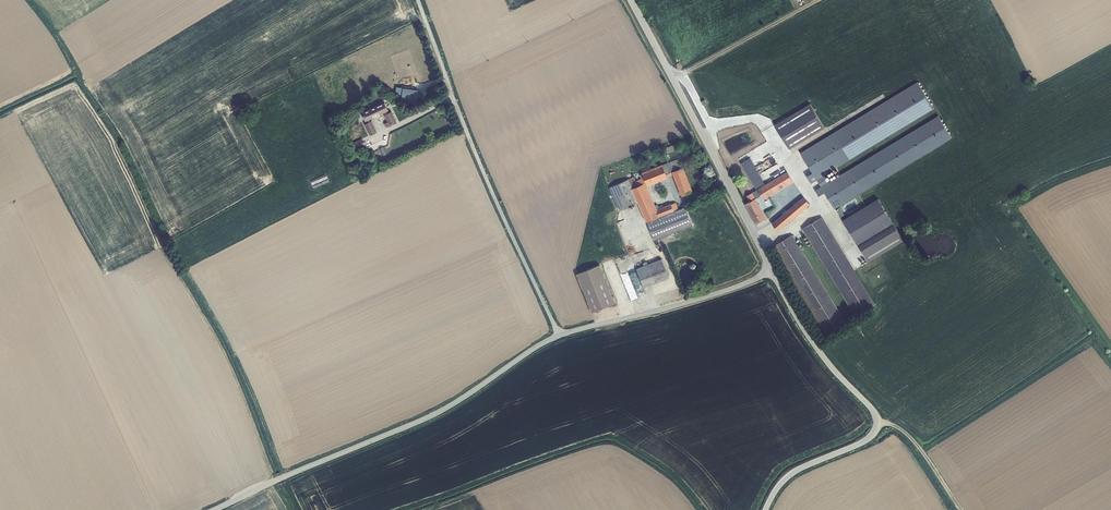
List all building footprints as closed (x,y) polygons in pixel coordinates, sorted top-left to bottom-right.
[(397,88),(396,95),(403,96),(402,101),(413,103),(413,101),(417,102),(419,96),(408,93),(408,94),(404,93),(405,89),(397,88)] [(389,111),(385,102),(363,112),(367,123),(365,124),(370,135),(377,131),(372,121),(371,121),(370,120),(385,113),(386,114),(384,115),(388,122),(384,124),(386,127),(396,121),(391,111),(388,113),(387,111),(389,111)] [(789,148),(824,127),(810,103),(774,125),(789,148)] [(892,107),(798,164),(809,183),(903,125),(892,107)] [(352,144),(355,151),(366,146),(362,138),(352,144)] [(910,138),(816,195),(827,213),(922,156),(910,138)] [(679,158),(663,165),(666,174),(682,167),(679,158)] [(755,198),(756,198),(761,195),(763,199),(793,181),(787,171),(765,184),(750,158),(741,163),(757,189),(751,193),(749,190),(746,192),(747,195),(746,196),(749,201),(755,198)] [(662,164),(642,172),(642,173),(640,174),(641,178),(635,180),(634,176),(609,187),(620,211),(637,203),(639,207),(640,207),(641,208),(640,209),(645,222),(647,221),(654,240),(693,225),(686,207),(679,209),(676,202),(671,204),(671,203),(663,206),(662,205),(658,207),(657,204),(655,205),(647,185),(648,186),(668,178),(668,177),(673,175),(681,196),(692,192),(682,167),(666,174),(663,165),(662,164)] [(803,196),(771,223),(779,231),(810,204),(803,196)] [(745,204),(755,224),(766,218),(756,198),(755,198),(749,201),(745,204)] [(846,225),(878,212),(884,222),(890,218),(878,198),(843,219),(846,225)] [(857,244),(886,226),(884,222),(878,212),(846,225),(857,244)] [(822,216),(802,228),(855,316),(876,304),(822,216)] [(893,222),(890,218),(884,222),(886,226),(893,222)] [(886,227),(889,233),(895,245),(904,240),(893,223),(886,227)] [(858,245),(860,248),(889,233),(886,227),(858,245)] [(860,248),(868,261),(895,245),(889,233),(860,248)] [(826,334),(846,322),(797,242),(797,241),(792,234),(772,246),(826,334)] [(636,268),(644,287),(669,277),(662,258),(648,264),(647,261),(643,263),(644,265),(636,268)] [(599,264),(577,274),(592,312),(615,303),(599,264)] [(625,287),(631,284),(626,272),(620,274),(625,287)]
